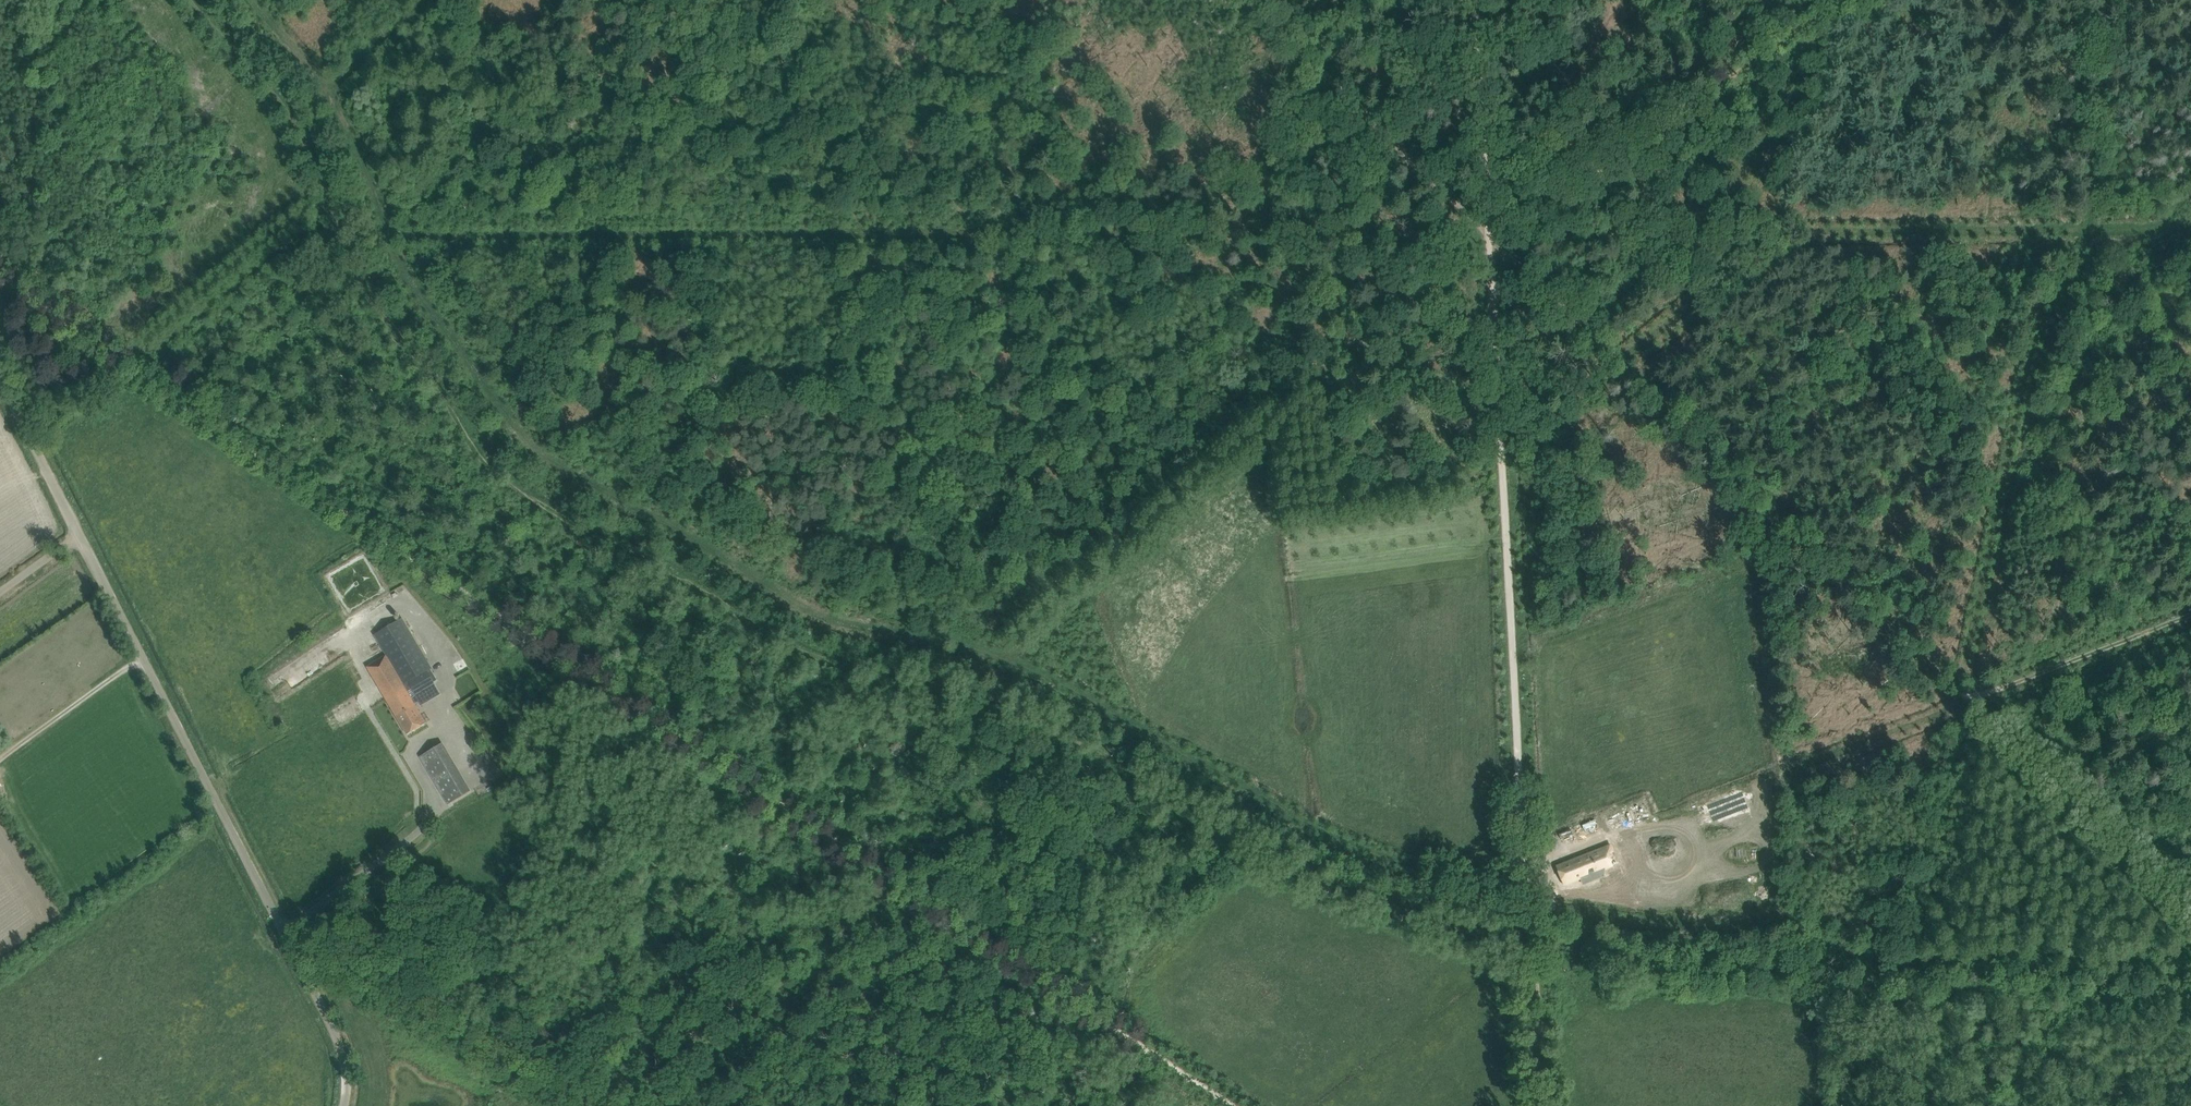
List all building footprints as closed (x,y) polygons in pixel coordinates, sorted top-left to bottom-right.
[(440,692),(427,671),(432,668),(419,647),(402,618),(375,635),(387,655),(367,667),(407,734),(426,723),(408,692),(415,693),(421,703),(440,692)] [(421,757),(448,804),(470,791),(443,744),(421,757)] [(1610,847),(1557,867),(1563,884),(1583,877),(1585,881),(1600,875),(1599,871),(1611,866),(1607,855),(1613,853),(1610,847)]
